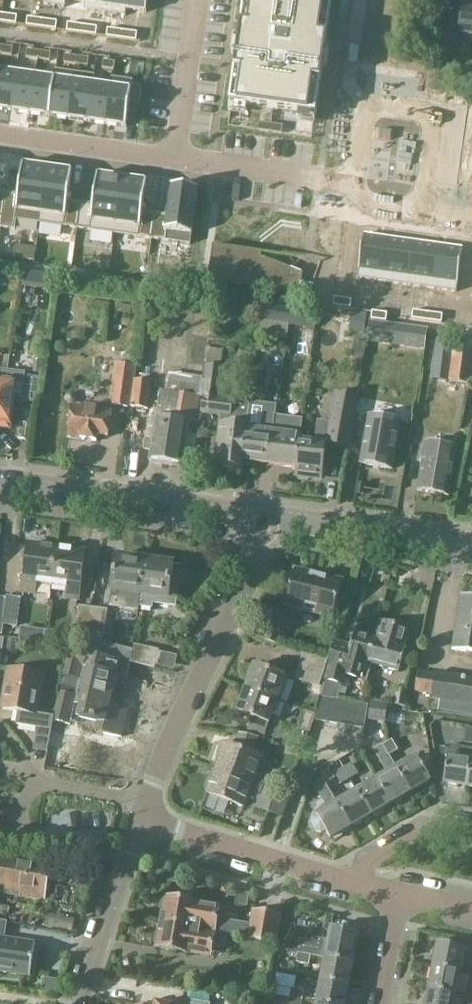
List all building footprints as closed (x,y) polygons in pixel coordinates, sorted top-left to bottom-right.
[(85,5),(105,8),(107,0),(86,0),(85,5)] [(105,8),(125,11),(127,0),(107,0),(105,8)] [(125,11),(145,14),(147,0),(127,0),(125,11)] [(230,105),(247,107),(299,114),(316,116),(323,69),(325,53),(332,6),(331,5),(315,3),(293,0),(244,0),(238,41),(236,57),(230,105)] [(450,2),(439,1),(438,11),(448,12),(450,2)] [(462,4),(458,35),(471,36),(471,5),(462,4)] [(2,14),(1,22),(15,24),(16,16),(2,14)] [(27,26),(41,28),(42,20),(29,18),(27,26)] [(42,20),(41,28),(55,30),(56,22),(42,20)] [(67,32),(81,34),(82,26),(69,24),(67,32)] [(82,26),(81,34),(95,36),(96,28),(82,26)] [(108,37),(121,39),(123,31),(109,29),(108,37)] [(123,31),(121,39),(135,41),(136,33),(123,31)] [(0,48),(0,53),(11,55),(12,47),(0,45),(0,48)] [(25,58),(37,59),(38,51),(26,50),(25,58)] [(38,51),(37,59),(49,61),(50,53),(38,51)] [(64,63),(76,64),(77,56),(65,55),(64,63)] [(77,56),(76,64),(88,66),(89,58),(77,56)] [(103,60),(102,68),(114,70),(115,62),(103,60)] [(49,116),(68,118),(74,73),(55,70),(54,74),(55,75),(49,116)] [(11,110),(16,74),(0,72),(0,109),(11,110)] [(30,113),(49,116),(55,75),(54,74),(34,72),(34,76),(35,77),(30,113)] [(68,118),(87,121),(92,85),(93,85),(95,76),(74,73),(68,118)] [(11,110),(30,113),(35,77),(34,76),(16,74),(11,110)] [(106,124),(126,127),(132,80),(111,77),(110,87),(111,87),(106,124)] [(87,121),(106,124),(111,87),(110,87),(93,85),(92,85),(87,121)] [(258,130),(270,132),(271,125),(259,123),(258,130)] [(271,125),(270,132),(282,134),(283,127),(271,125)] [(40,223),(47,170),(23,166),(19,195),(5,194),(2,218),(1,227),(15,229),(17,220),(40,223)] [(77,228),(81,203),(68,201),(72,173),(47,170),(40,223),(77,228)] [(114,233),(121,179),(97,175),(93,205),(81,203),(77,228),(114,233)] [(152,238),(155,214),(142,212),(146,182),(121,179),(114,233),(152,238)] [(192,234),(198,190),(172,186),(168,215),(155,214),(152,238),(166,240),(168,231),(192,234)] [(354,238),(349,279),(374,282),(379,241),(354,238)] [(379,241),(374,282),(398,285),(403,244),(379,241)] [(403,244),(398,285),(423,288),(427,246),(403,244)] [(36,248),(14,245),(12,258),(34,261),(36,248)] [(213,246),(208,280),(307,294),(312,259),(213,246)] [(427,246),(423,288),(448,292),(454,250),(427,246)] [(53,291),(54,286),(56,275),(24,271),(23,282),(23,287),(53,291)] [(334,296),(333,306),(350,308),(351,298),(334,296)] [(109,304),(88,300),(85,315),(107,319),(109,304)] [(263,304),(262,312),(261,321),(314,329),(316,319),(317,312),(263,304)] [(413,309),(412,319),(427,321),(428,311),(413,309)] [(364,334),(367,314),(352,311),(349,332),(364,334)] [(372,311),(371,318),(386,320),(386,312),(372,311)] [(428,311),(427,321),(442,323),(443,313),(428,311)] [(370,322),(367,342),(424,350),(427,330),(370,322)] [(210,329),(192,326),(189,345),(198,346),(197,355),(205,356),(210,329)] [(432,379),(449,382),(470,385),(471,366),(471,344),(454,342),(437,340),(432,379)] [(241,461),(248,402),(217,398),(223,352),(208,350),(203,380),(202,380),(199,397),(202,397),(200,413),(218,416),(212,466),(240,469),(241,461)] [(4,368),(8,369),(10,356),(0,355),(0,368),(4,368)] [(129,408),(130,407),(134,379),(136,366),(114,363),(112,381),(114,382),(111,406),(129,408)] [(14,397),(21,398),(21,400),(34,402),(38,378),(24,375),(23,384),(6,382),(8,369),(0,368),(0,428),(10,429),(14,397)] [(147,439),(146,449),(151,450),(149,460),(182,465),(186,434),(193,435),(199,397),(202,380),(202,377),(170,373),(166,403),(158,401),(156,416),(155,416),(152,440),(147,439)] [(130,407),(131,407),(147,409),(151,381),(134,379),(130,407)] [(327,448),(325,447),(325,444),(349,450),(359,396),(334,392),(329,422),(317,421),(316,433),(315,442),(299,440),(298,440),(296,467),(295,467),(294,476),(297,476),(298,479),(307,480),(309,478),(312,478),(312,474),(322,475),(324,455),(326,454),(327,448)] [(248,402),(241,461),(268,464),(275,416),(276,405),(250,402),(248,402)] [(72,405),(67,437),(96,441),(97,435),(108,437),(111,411),(72,405)] [(268,464),(295,467),(296,467),(298,440),(299,440),(302,419),(275,416),(268,464)] [(369,416),(360,464),(393,470),(401,422),(369,416)] [(425,443),(417,490),(448,496),(457,448),(425,443)] [(37,584),(52,586),(57,548),(29,544),(23,591),(35,593),(37,584)] [(86,551),(57,548),(52,586),(68,588),(67,597),(79,599),(86,551)] [(126,591),(141,593),(145,560),(117,556),(110,607),(123,608),(126,591)] [(139,606),(153,608),(153,603),(177,606),(180,581),(172,579),(174,564),(145,560),(141,593),(139,606)] [(296,570),(288,607),(335,617),(343,584),(340,581),(296,570)] [(460,595),(452,649),(471,653),(471,597),(460,595)] [(6,598),(3,624),(17,626),(21,599),(7,597),(6,598)] [(76,637),(90,639),(94,608),(80,606),(76,637)] [(108,610),(94,608),(90,639),(90,636),(104,638),(108,610)] [(279,646),(288,619),(271,613),(262,641),(279,646)] [(373,655),(370,665),(371,665),(398,672),(411,629),(380,620),(376,636),(373,645),(371,644),(370,648),(372,649),(370,655),(373,655)] [(373,645),(376,636),(355,631),(351,646),(335,641),(324,681),(343,686),(346,676),(366,682),(371,665),(370,665),(373,655),(370,655),(372,649),(370,648),(371,644),(373,645)] [(5,653),(18,654),(19,643),(6,641),(5,653)] [(134,645),(130,664),(155,669),(159,651),(134,645)] [(304,653),(300,666),(324,673),(327,660),(304,653)] [(277,700),(286,677),(254,665),(245,688),(277,700)] [(320,687),(324,673),(300,666),(297,680),(320,687)] [(10,669),(3,708),(19,711),(17,723),(38,727),(51,729),(53,716),(35,713),(41,674),(10,669)] [(419,670),(415,690),(431,693),(430,698),(440,699),(438,711),(471,717),(471,679),(419,670)] [(264,736),(277,700),(245,688),(237,711),(251,717),(247,730),(264,736)] [(395,689),(393,705),(405,707),(408,691),(395,689)] [(328,722),(332,699),(320,697),(313,721),(314,721),(328,723),(328,722)] [(338,700),(332,699),(328,723),(340,725),(344,701),(338,700)] [(356,703),(344,701),(340,725),(352,727),(356,703)] [(368,705),(356,703),(352,727),(364,729),(368,705)] [(388,705),(371,703),(368,721),(385,724),(388,705)] [(284,728),(281,741),(305,746),(307,732),(284,728)] [(220,760),(217,769),(264,787),(267,779),(256,775),(259,765),(260,766),(263,758),(253,754),(259,738),(237,734),(232,746),(224,743),(222,748),(220,748),(217,756),(220,760)] [(383,745),(389,756),(398,751),(392,740),(383,745)] [(410,792),(396,768),(389,756),(383,745),(373,750),(387,773),(376,779),(390,804),(396,805),(402,802),(402,797),(410,792)] [(443,783),(466,786),(470,759),(471,751),(449,747),(443,783)] [(416,756),(396,768),(410,792),(430,780),(416,756)] [(352,763),(343,768),(349,779),(358,774),(352,763)] [(343,768),(335,773),(341,784),(349,779),(343,768)] [(289,798),(217,769),(211,781),(206,782),(203,793),(205,796),(204,799),(234,809),(239,793),(258,799),(254,812),(281,821),(289,798)] [(343,837),(343,831),(351,827),(337,803),(323,779),(313,785),(321,799),(310,806),(315,815),(311,817),(309,823),(315,832),(321,834),(326,831),(330,839),(332,838),(336,841),(343,837)] [(370,815),(390,804),(376,779),(356,791),(370,815)] [(356,791),(337,803),(351,827),(370,815),(356,791)] [(263,825),(257,823),(253,834),(259,836),(263,825)] [(43,900),(49,867),(0,859),(0,893),(43,900)] [(165,898),(161,923),(227,934),(275,943),(280,917),(254,913),(252,925),(220,919),(210,903),(196,901),(195,903),(165,898)] [(30,977),(35,943),(4,938),(6,923),(0,922),(0,972),(30,977)] [(225,949),(227,934),(161,923),(157,947),(188,953),(211,957),(213,947),(225,949)] [(300,939),(297,952),(311,955),(311,956),(325,959),(325,958),(353,963),(359,932),(331,927),(328,941),(313,938),(313,942),(300,939)] [(283,936),(281,949),(294,952),(297,939),(283,936)] [(434,966),(461,971),(466,949),(438,943),(434,966)] [(311,956),(311,955),(297,952),(297,954),(298,954),(296,963),(309,965),(311,956)] [(325,959),(321,981),(348,986),(353,963),(325,958),(325,959)] [(434,966),(429,988),(457,994),(457,993),(461,971),(434,966)] [(316,1003),(345,1003),(348,986),(321,981),(316,1003)] [(426,1003),(455,1003),(457,993),(457,994),(429,988),(426,1003)] [(291,990),(290,999),(302,1002),(304,992),(291,990)]
